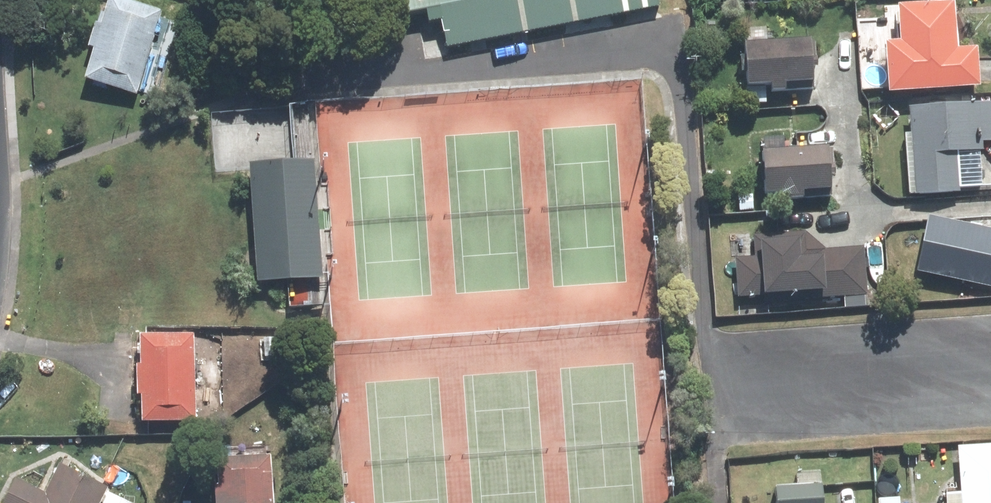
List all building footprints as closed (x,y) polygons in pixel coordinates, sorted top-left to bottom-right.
[(107,0),(81,87),(135,103),(161,17),(107,0)] [(657,0),(412,0),(414,8),(437,4),(447,53),(659,12),(657,0)] [(878,46),(882,97),(975,91),(972,50),(953,52),(949,4),(891,8),(893,45),(878,46)] [(808,42),(738,47),(742,106),(768,105),(767,94),(811,91),(808,42)] [(904,110),(906,136),(901,136),(906,199),(983,193),(979,146),(990,145),(990,103),(904,110)] [(826,150),(756,155),(759,204),(829,198),(826,150)] [(297,161),(252,164),(259,279),(289,277),(321,275),(314,160),(297,161)] [(924,219),(913,276),(990,291),(990,233),(924,219)] [(735,306),(867,299),(864,250),(822,252),(802,234),(750,237),(751,260),(732,262),(735,306)] [(191,337),(134,338),(136,426),(193,425),(193,413),(226,412),(225,363),(192,364),(191,337)] [(954,450),(957,495),(942,496),(943,502),(990,502),(990,447),(954,450)] [(268,456),(212,460),(215,502),(271,502),(268,456)] [(0,493),(0,502),(122,502),(105,495),(107,490),(55,467),(42,495),(7,479),(0,493)] [(837,502),(857,502),(855,478),(836,479),(837,502)] [(820,486),(768,490),(769,502),(821,502),(820,486)]
